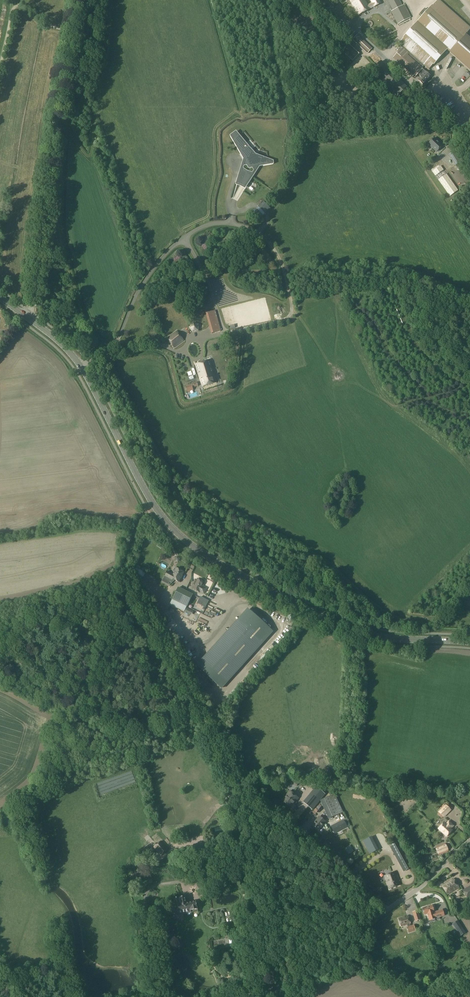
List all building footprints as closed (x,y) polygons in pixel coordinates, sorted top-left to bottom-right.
[(326,4),(321,0),(309,0),(308,2),(321,11),(326,4)] [(365,0),(350,0),(358,15),(380,3),(379,0),(371,0),(373,3),(368,5),(365,0)] [(399,0),(388,0),(393,11),(391,12),(398,24),(411,18),(404,5),(402,6),(399,0)] [(423,85),(429,77),(431,77),(422,69),(423,68),(418,64),(420,61),(428,68),(447,46),(469,67),(469,39),(464,33),(468,28),(438,2),(401,44),(404,47),(394,58),(415,77),(417,74),(421,77),(418,81),(423,85)] [(322,11),(338,28),(344,23),(328,6),(322,11)] [(348,39),(355,32),(347,25),(340,32),(348,39)] [(368,54),(372,49),(357,34),(352,40),(368,54)] [(353,61),(360,54),(349,44),(343,51),(353,61)] [(397,99),(407,89),(380,60),(369,71),(397,99)] [(457,123),(459,128),(469,122),(467,118),(457,123)] [(229,136),(243,159),(235,185),(245,189),(260,166),(274,164),(273,161),(255,154),(236,131),(229,136)] [(437,152),(442,146),(435,138),(428,144),(437,152)] [(462,161),(456,150),(449,155),(455,166),(462,161)] [(252,213),(259,220),(271,209),(263,202),(252,213)] [(211,333),(221,331),(215,310),(206,312),(211,333)] [(193,322),(189,328),(192,333),(199,331),(199,325),(193,322)] [(174,347),(183,340),(177,332),(168,339),(174,347)] [(216,382),(209,360),(196,365),(201,382),(203,387),(216,382)] [(187,392),(193,390),(192,388),(198,386),(197,383),(185,386),(187,392)] [(174,580),(179,582),(184,572),(176,569),(174,575),(169,572),(166,577),(164,579),(171,583),(173,580),(174,580)] [(203,586),(204,583),(197,579),(197,580),(195,579),(192,585),(194,586),(192,589),(200,592),(203,593),(206,588),(203,586)] [(184,612),(192,595),(178,588),(170,605),(184,612)] [(200,597),(197,603),(206,607),(209,601),(200,597)] [(194,622),(203,621),(203,617),(202,617),(202,610),(194,610),(194,622)] [(221,688),(272,630),(249,610),(199,667),(221,688)] [(316,786),(303,802),(312,810),(325,794),(316,786)] [(291,808),(298,798),(290,791),(282,801),(291,808)] [(330,818),(343,812),(335,795),(322,800),(330,818)] [(232,826),(239,824),(230,801),(223,803),(232,826)] [(451,810),(446,805),(439,812),(444,817),(451,810)] [(305,822),(312,813),(305,807),(298,817),(305,822)] [(318,831),(326,821),(319,816),(311,826),(318,831)] [(343,819),(331,826),(334,833),(347,827),(343,819)] [(444,823),(438,829),(446,837),(452,831),(449,829),(450,828),(451,828),(453,826),(449,822),(446,825),(444,823)] [(215,846),(227,844),(224,830),(212,832),(215,846)] [(366,838),(371,852),(379,849),(375,835),(366,838)] [(153,847),(161,856),(169,849),(161,840),(153,847)] [(403,871),(413,866),(398,840),(389,845),(403,871)] [(438,854),(447,851),(445,844),(436,848),(438,854)] [(386,845),(377,851),(379,856),(389,850),(386,845)] [(196,875),(202,874),(199,859),(193,860),(196,875)] [(384,876),(389,889),(399,885),(397,879),(398,879),(397,876),(396,876),(394,872),(384,876)] [(448,894),(459,888),(454,879),(443,886),(448,894)] [(186,903),(184,896),(179,897),(173,899),(176,912),(177,915),(191,912),(190,910),(197,909),(197,907),(196,901),(186,903)] [(442,909),(434,911),(432,905),(423,908),(425,914),(427,914),(429,920),(436,918),(444,915),(442,909)] [(418,910),(412,912),(415,921),(421,919),(418,910)] [(227,922),(236,921),(234,911),(225,912),(227,922)] [(410,926),(410,924),(408,916),(399,918),(401,926),(407,924),(408,927),(407,927),(408,933),(416,930),(414,925),(410,926)] [(460,923),(454,927),(460,936),(466,932),(460,923)]
